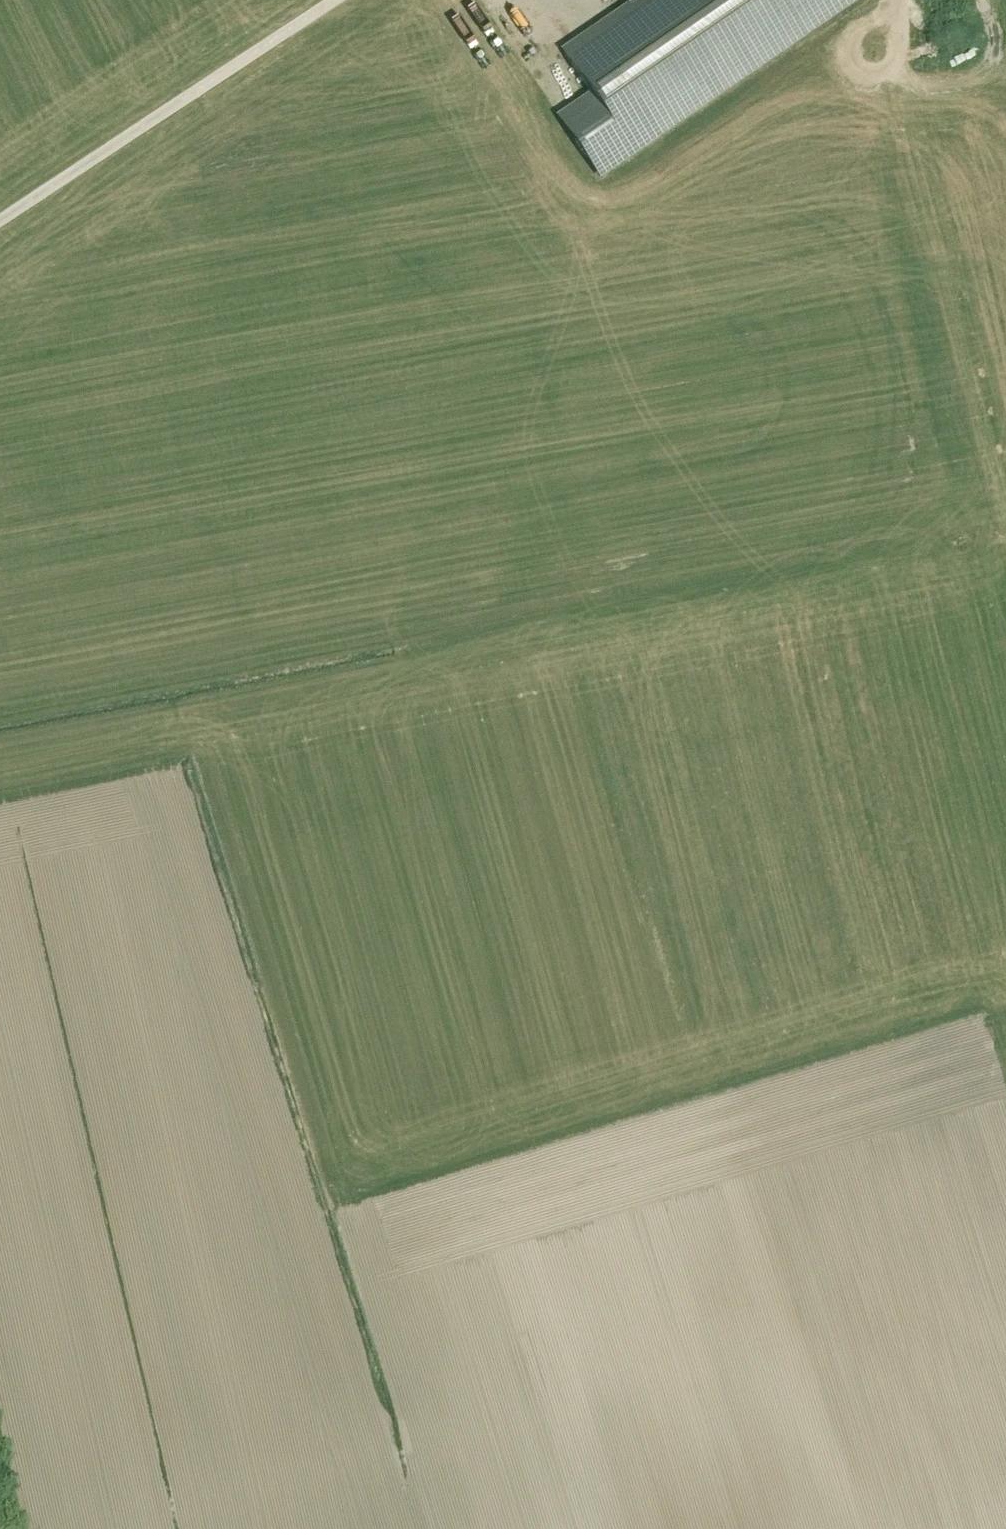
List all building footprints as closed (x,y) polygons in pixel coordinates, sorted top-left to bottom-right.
[(630,6),(578,42),(581,46),(566,56),(598,101),(589,108),(587,110),(584,112),(582,116),(581,118),(579,122),(578,126),(578,130),(578,133),(578,137),(579,140),(580,143),(582,149),(586,155),(591,159),(595,162),(599,164),(603,166),(608,166),(612,167),(617,166),(622,165),(628,162),(862,0),(626,0),(630,6)]
